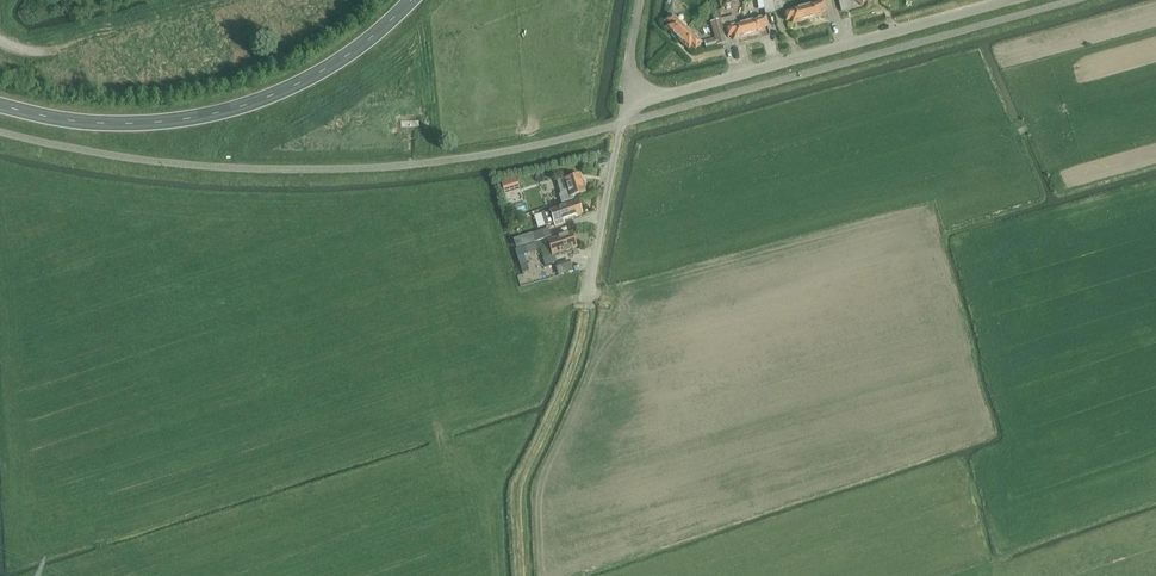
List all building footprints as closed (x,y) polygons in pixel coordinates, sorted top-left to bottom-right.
[(783,0),(764,0),(765,10),(766,14),(775,13),(775,12),(784,10),(783,0)] [(848,11),(845,0),(839,0),(838,0),(841,13),(848,11)] [(804,8),(807,20),(821,16),(820,12),(825,10),(823,2),(804,8)] [(792,24),(807,20),(804,8),(784,13),(786,21),(791,20),(792,24)] [(717,11),(711,12),(714,21),(720,20),(717,11)] [(666,28),(677,39),(686,30),(670,16),(665,22),(669,25),(666,28)] [(745,23),(749,36),(763,32),(762,28),(767,26),(765,18),(745,23)] [(710,22),(715,39),(704,42),(706,49),(718,46),(726,43),(723,30),(726,29),(728,37),(733,36),(734,40),(749,36),(745,23),(738,25),(736,19),(723,23),(722,20),(720,21),(720,20),(714,21),(710,22)] [(701,44),(686,30),(677,39),(688,50),(691,46),(695,50),(701,44)] [(573,197),(585,193),(580,175),(565,180),(565,179),(557,182),(561,194),(559,197),(561,204),(574,200),(573,197)] [(516,178),(501,183),(505,197),(520,192),(516,178)] [(525,193),(528,203),(530,210),(544,206),(541,199),(538,189),(525,193)] [(550,211),(541,214),(545,227),(554,224),(555,227),(564,224),(563,221),(582,215),(578,202),(552,210),(550,211)] [(535,243),(551,237),(548,229),(532,234),(535,243)] [(554,256),(577,248),(572,233),(547,242),(547,240),(538,243),(540,250),(549,247),(552,256),(543,259),(545,266),(557,262),(554,256)] [(558,276),(573,271),(570,260),(554,265),(558,276)]
